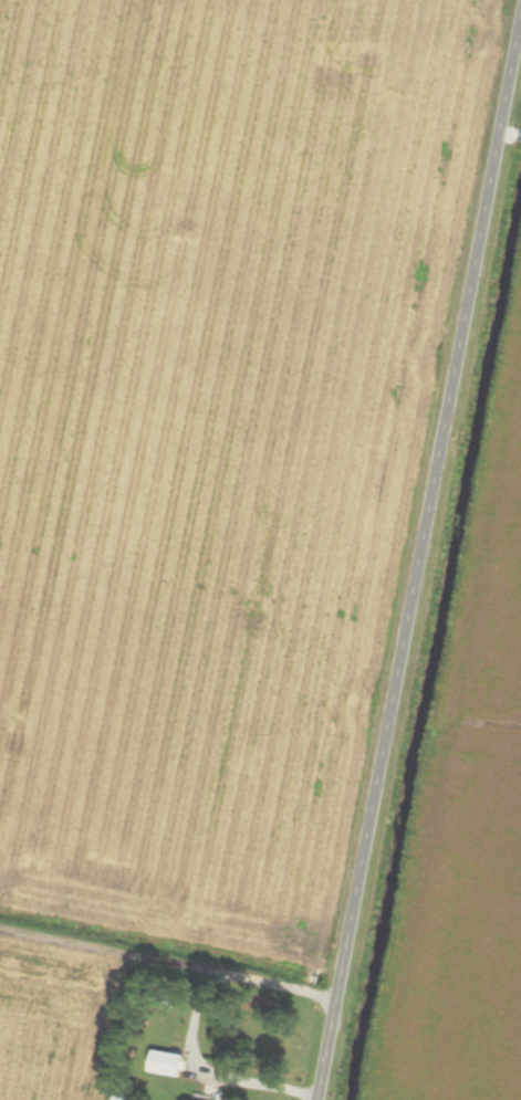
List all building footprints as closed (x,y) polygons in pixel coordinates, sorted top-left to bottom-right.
[(186,1054),(154,1053),(153,1075),(185,1077),(186,1054)]
